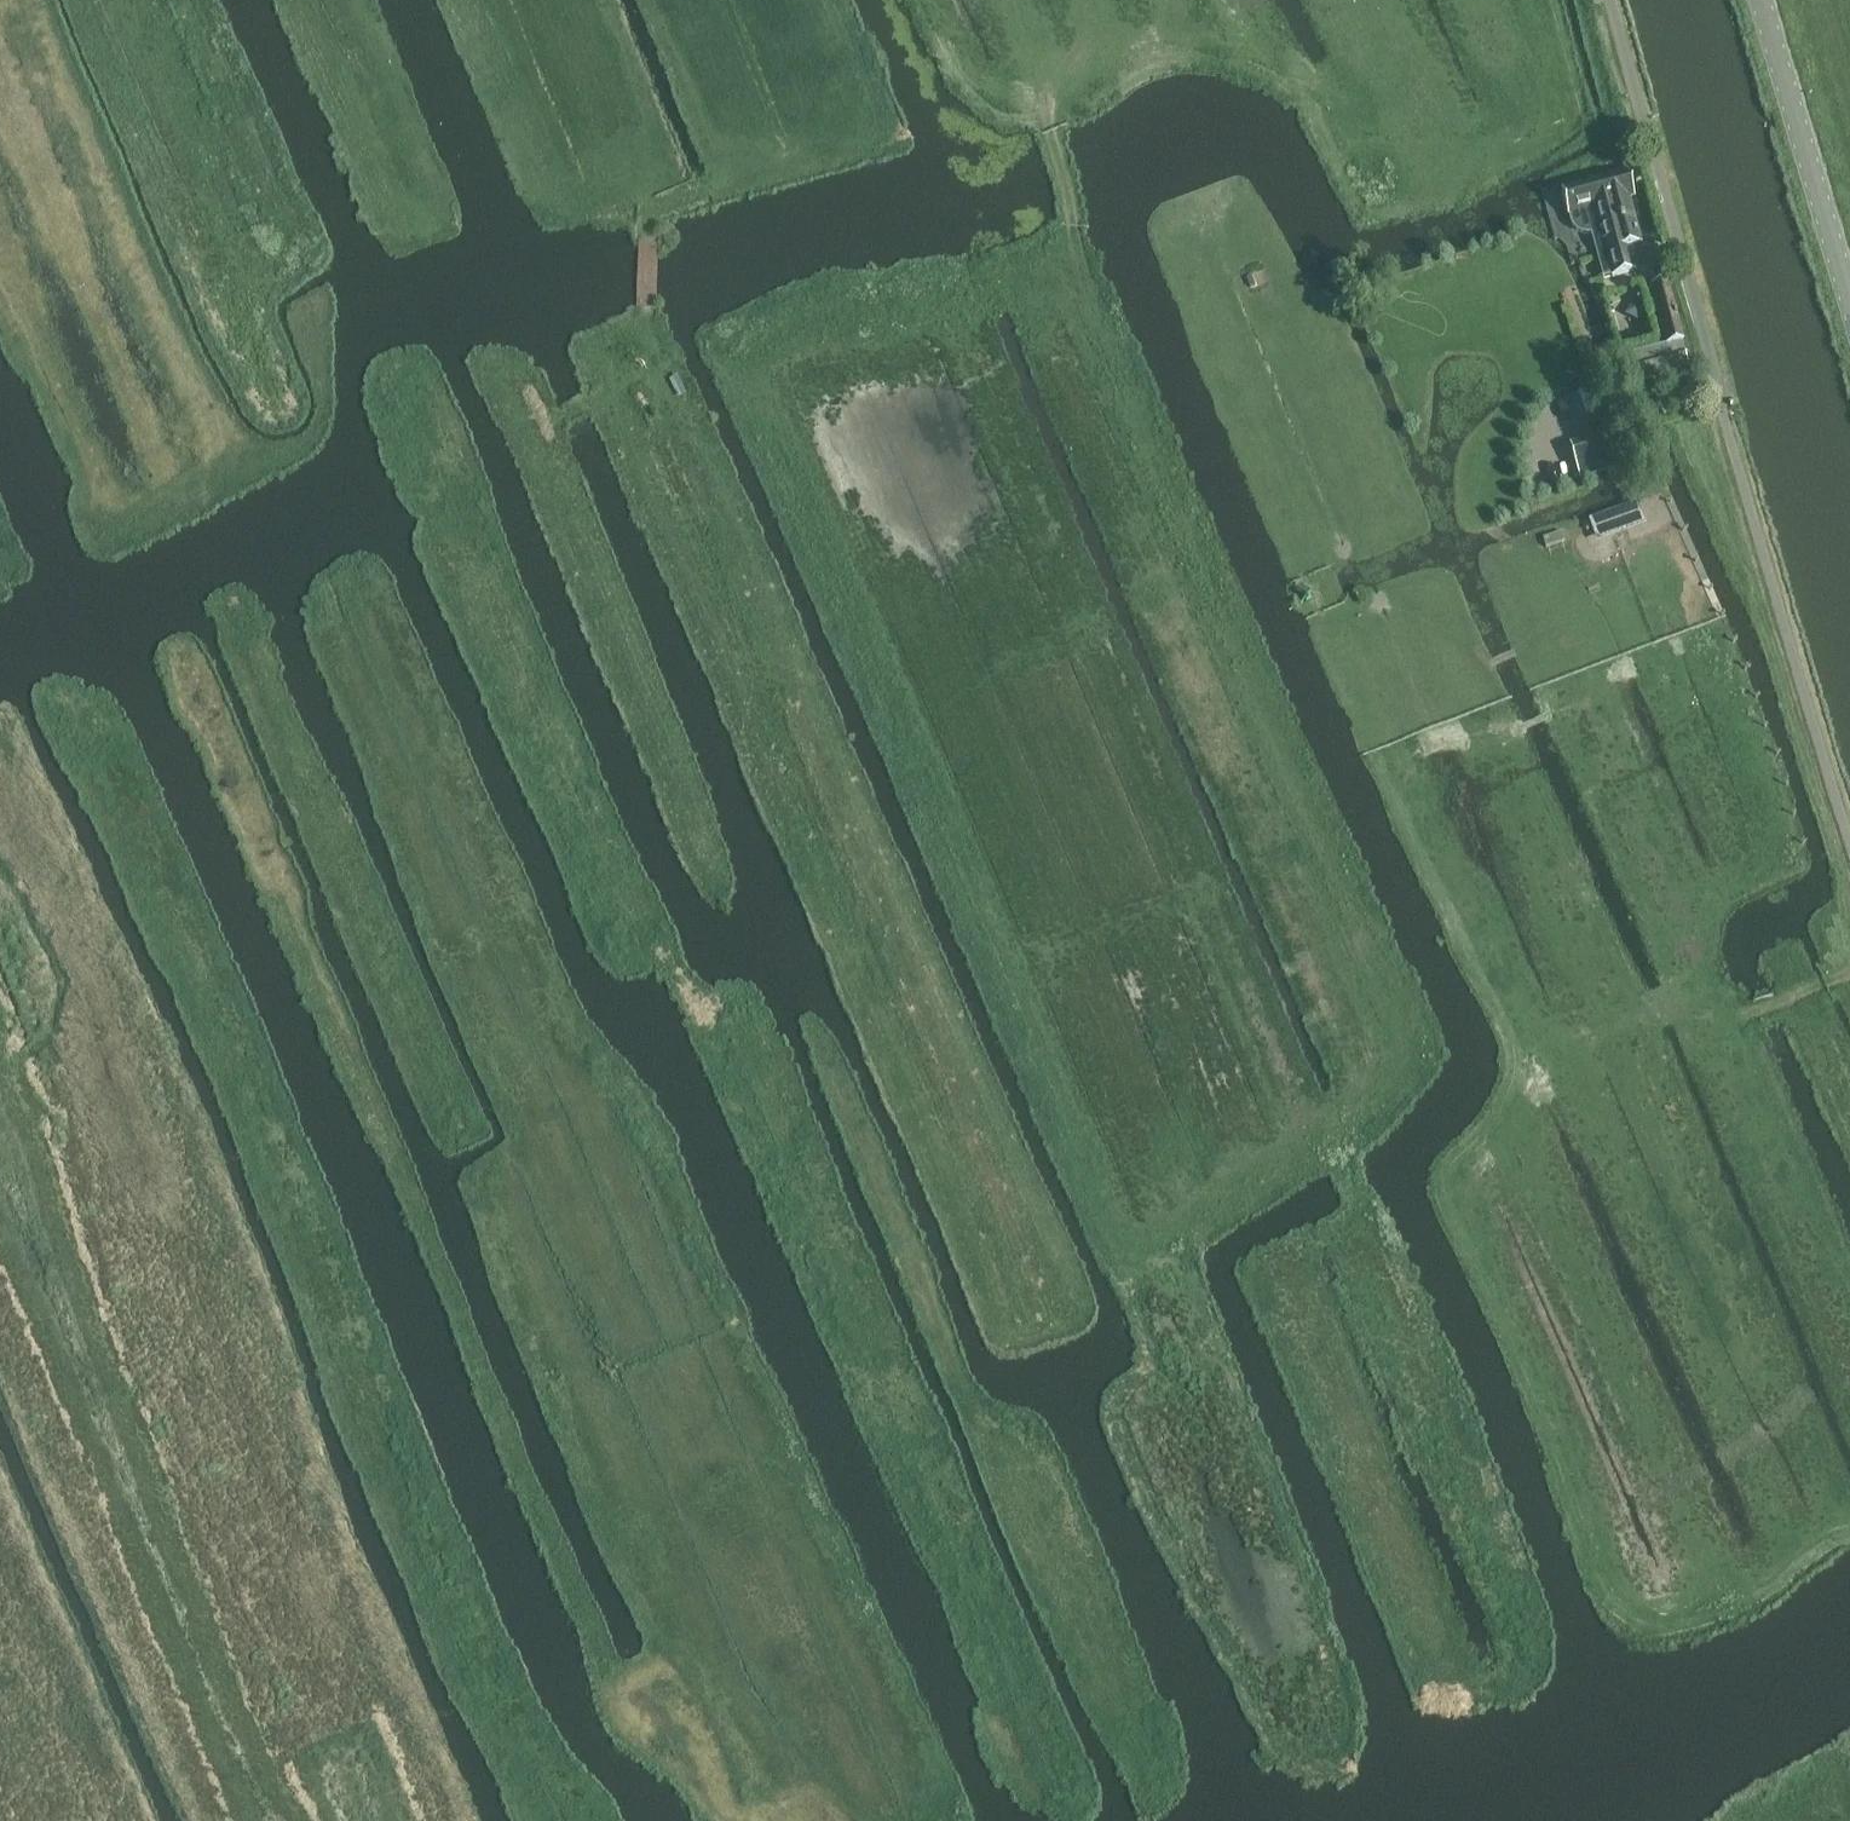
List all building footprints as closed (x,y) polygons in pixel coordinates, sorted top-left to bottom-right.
[(1600,230),(1612,277),(1635,270),(1629,247),(1641,245),(1628,199),(1634,197),(1627,172),(1561,190),(1568,215),(1570,215),(1571,221),(1573,226),(1577,229),(1579,231),(1582,232),(1586,232),(1591,232),(1600,230)] [(1641,503),(1597,513),(1602,535),(1646,525),(1641,503)]
